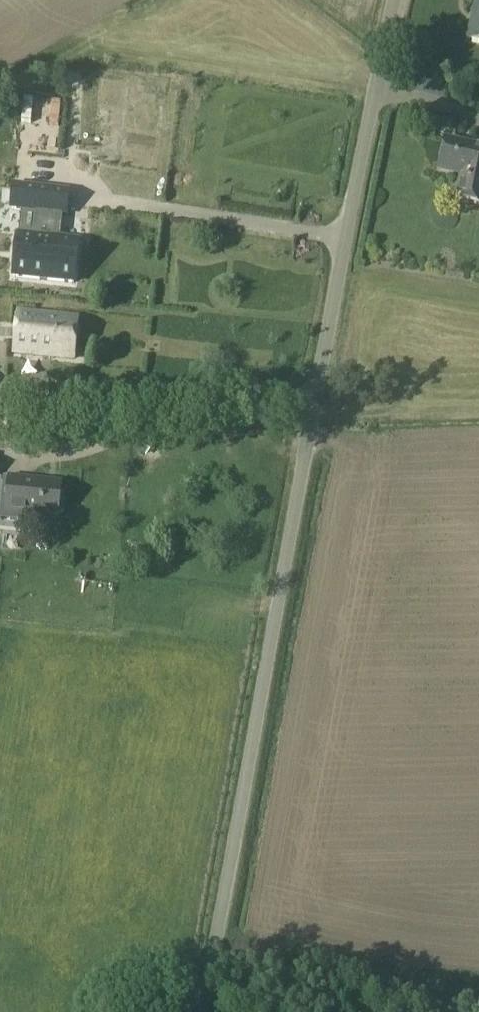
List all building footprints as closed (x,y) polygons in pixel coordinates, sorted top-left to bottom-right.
[(470,40),(478,42),(478,0),(470,40)] [(446,139),(439,166),(470,173),(474,149),(473,149),(474,146),(446,139)] [(439,166),(439,170),(461,176),(456,200),(478,205),(478,147),(474,146),(473,149),(474,149),(470,173),(439,166)] [(74,200),(21,194),(19,218),(46,221),(44,245),(25,243),(21,284),(80,290),(84,249),(65,247),(67,223),(72,223),(74,200)] [(77,318),(18,312),(14,353),(73,359),(77,318)] [(3,433),(3,444),(16,445),(16,434),(3,433)] [(142,440),(135,448),(145,457),(154,448),(145,440),(143,438),(142,440)] [(26,507),(25,517),(57,520),(60,490),(45,489),(46,482),(9,479),(7,505),(26,507)] [(132,549),(126,557),(134,563),(140,556),(132,549)]
